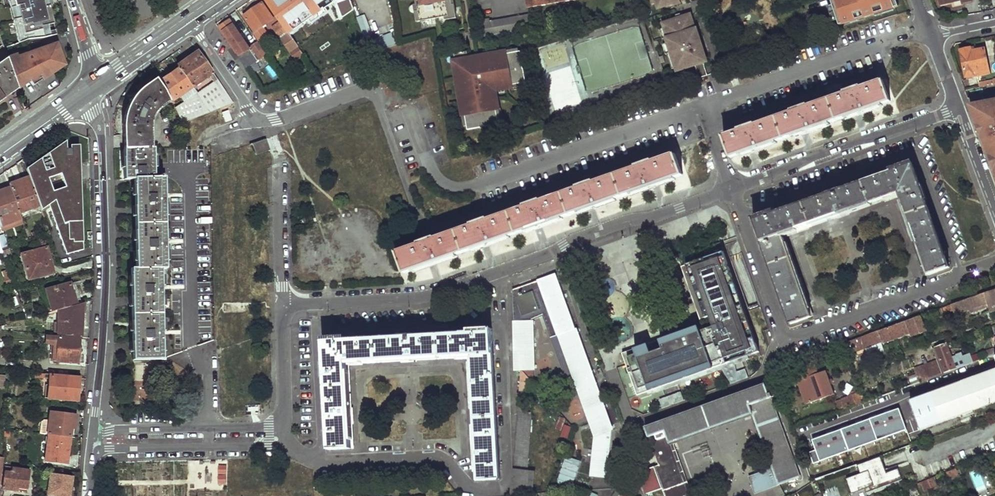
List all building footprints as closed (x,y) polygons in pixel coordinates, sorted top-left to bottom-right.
[(12,9),(19,8),(22,19),(15,21),(21,42),(29,39),(44,39),(59,35),(57,30),(45,34),(44,28),(51,26),(46,8),(39,10),(37,4),(45,2),(44,0),(9,0),(12,9)] [(45,2),(37,4),(39,10),(46,8),(51,26),(44,28),(45,34),(57,30),(49,0),(44,0),(45,2)] [(305,56),(341,31),(334,20),(353,7),(351,0),(267,0),(282,22),(300,47),(305,56)] [(417,4),(419,10),(415,11),(416,14),(417,22),(440,18),(445,17),(446,20),(449,19),(457,18),(455,4),(453,4),(452,0),(417,0),(417,4)] [(529,8),(570,0),(528,0),(529,8)] [(653,4),(657,3),(659,8),(673,4),(674,5),(681,2),(681,0),(652,0),(653,4)] [(833,0),(827,0),(824,1),(829,14),(837,12),(833,0)] [(837,12),(877,0),(833,0),(837,12)] [(263,3),(245,16),(256,32),(255,32),(261,41),(269,35),(264,27),(274,19),(263,3)] [(419,10),(417,4),(414,5),(413,5),(412,6),(411,6),(411,7),(410,8),(410,9),(410,10),(410,11),(411,11),(411,12),(412,13),(413,13),(413,14),(414,14),(415,14),(416,14),(415,11),(419,10)] [(19,8),(12,9),(15,21),(22,19),(19,8)] [(530,14),(491,22),(491,19),(480,21),(483,37),(533,27),(530,14)] [(696,29),(691,14),(663,23),(668,38),(667,38),(672,53),(673,53),(676,52),(678,58),(675,59),(679,71),(696,65),(704,63),(707,62),(703,50),(701,51),(699,44),(702,43),(697,28),(696,29)] [(358,18),(366,38),(373,35),(366,15),(358,18)] [(864,16),(853,20),(856,29),(867,25),(864,16)] [(239,33),(230,21),(221,27),(241,55),(239,57),(251,74),(259,67),(250,54),(252,52),(250,49),(243,40),(245,38),(241,32),(239,33)] [(274,28),(291,54),(297,61),(305,56),(300,47),(282,22),(274,28)] [(271,59),(254,35),(248,40),(253,47),(250,49),(252,52),(262,66),(271,59)] [(18,88),(8,58),(5,48),(3,44),(0,46),(0,100),(18,88)] [(58,45),(46,49),(55,73),(60,69),(64,60),(58,45)] [(972,47),(960,49),(965,77),(976,75),(975,71),(989,68),(985,48),(972,50),(972,47)] [(26,52),(8,58),(18,88),(19,90),(31,82),(34,87),(40,83),(39,82),(55,73),(46,49),(37,52),(39,55),(35,57),(34,53),(27,55),(26,52)] [(199,51),(178,67),(180,69),(160,81),(176,104),(196,92),(197,94),(175,108),(182,121),(234,103),(199,51)] [(468,51),(455,53),(457,63),(458,70),(456,70),(457,78),(457,79),(457,78),(459,86),(461,85),(464,100),(461,100),(462,107),(462,108),(463,108),(464,115),(466,115),(468,125),(469,130),(483,127),(487,126),(487,127),(500,124),(500,122),(498,109),(500,109),(499,102),(500,101),(499,101),(497,93),(493,94),(493,89),(505,86),(505,89),(514,87),(513,85),(526,83),(527,82),(525,68),(524,68),(524,65),(522,51),(520,51),(507,54),(507,51),(499,53),(499,55),(494,56),(493,54),(485,55),(478,56),(478,59),(470,61),(469,58),(468,51)] [(271,63),(263,68),(271,79),(279,74),(271,63)] [(707,72),(704,63),(696,65),(699,75),(707,72)] [(993,83),(992,78),(978,81),(978,86),(993,83)] [(133,97),(132,100),(130,102),(129,104),(128,106),(127,108),(126,110),(125,111),(125,113),(124,116),(124,118),(123,120),(123,123),(123,126),(123,128),(123,131),(123,135),(123,149),(150,148),(149,131),(150,127),(150,125),(151,123),(151,120),(152,118),(153,117),(154,115),(155,113),(156,112),(157,110),(159,108),(160,107),(161,106),(170,102),(165,91),(155,79),(147,84),(143,87),(140,90),(138,92),(136,94),(134,96),(133,97)] [(808,104),(793,109),(794,111),(755,125),(754,123),(740,128),(741,130),(726,135),(734,157),(891,101),(883,79),(862,87),(861,85),(846,90),(847,92),(809,106),(808,104)] [(983,139),(991,137),(993,141),(991,145),(991,150),(992,154),(989,155),(994,170),(994,100),(971,106),(979,126),(983,139)] [(65,141),(26,169),(29,176),(39,205),(41,210),(48,204),(65,254),(82,249),(78,145),(69,146),(69,149),(65,150),(65,141)] [(150,148),(123,149),(124,178),(133,178),(133,185),(136,270),(130,270),(130,298),(132,360),(161,359),(160,269),(165,269),(164,177),(162,177),(162,175),(159,175),(159,178),(154,178),(153,148),(150,148)] [(541,201),(526,206),(527,208),(488,221),(488,219),(465,227),(465,230),(436,240),(435,238),(421,243),(422,244),(398,253),(406,274),(684,175),(677,154),(653,163),(652,161),(638,166),(639,168),(594,184),(593,182),(577,187),(577,190),(541,202),(541,201)] [(893,173),(777,215),(776,212),(756,219),(792,324),(813,316),(784,235),(900,194),(929,276),(951,268),(913,163),(892,170),(893,173)] [(19,212),(39,205),(29,176),(9,183),(10,187),(19,212)] [(21,219),(19,212),(10,187),(0,190),(0,226),(0,227),(21,219)] [(741,301),(720,242),(677,257),(679,260),(681,266),(701,324),(703,329),(678,338),(677,333),(652,342),(654,347),(643,351),(641,346),(621,352),(636,395),(758,351),(744,311),(741,301)] [(11,255),(8,248),(2,251),(4,257),(11,255)] [(27,278),(52,272),(47,248),(22,254),(27,278)] [(613,431),(557,274),(512,290),(514,371),(519,371),(534,384),(532,319),(542,315),(550,336),(558,334),(579,394),(594,438),(590,477),(607,479),(613,431)] [(64,308),(83,302),(75,282),(46,290),(54,310),(64,308)] [(944,308),(946,313),(954,310),(955,314),(970,309),(971,312),(981,308),(980,305),(988,302),(994,300),(994,290),(944,308)] [(84,302),(83,302),(64,308),(60,330),(55,330),(55,333),(79,334),(84,302)] [(848,363),(859,359),(856,351),(910,332),(911,335),(927,330),(922,317),(842,344),(848,363)] [(701,324),(677,333),(678,338),(703,329),(701,324)] [(468,331),(345,339),(345,335),(323,337),(328,449),(351,447),(346,361),(470,354),(476,481),(499,480),(491,327),(468,328),(468,331)] [(572,396),(579,394),(558,334),(550,336),(572,396)] [(51,360),(82,362),(82,354),(80,354),(80,350),(77,349),(77,338),(52,337),(51,360)] [(652,342),(641,346),(643,351),(654,347),(652,342)] [(948,344),(937,348),(947,374),(958,369),(954,359),(948,344)] [(987,353),(989,358),(994,356),(994,350),(987,353)] [(964,352),(958,355),(959,357),(954,359),(958,369),(975,363),(971,354),(965,356),(964,352)] [(944,374),(940,362),(918,370),(922,382),(944,374)] [(807,379),(819,375),(816,366),(796,373),(799,381),(807,379)] [(744,369),(732,373),(735,381),(747,377),(744,369)] [(534,384),(519,371),(518,396),(538,394),(537,388),(534,384)] [(911,402),(921,431),(994,404),(994,371),(911,402)] [(819,375),(807,379),(815,402),(835,395),(826,372),(819,375)] [(732,373),(727,375),(730,383),(735,381),(732,373)] [(77,400),(79,378),(50,376),(48,394),(45,394),(45,397),(77,400)] [(807,379),(799,381),(807,405),(815,402),(807,379)] [(766,386),(646,430),(650,439),(654,437),(658,449),(671,445),(753,415),(775,473),(781,491),(802,483),(766,386)] [(679,391),(668,396),(671,404),(682,400),(679,391)] [(668,396),(658,399),(661,408),(671,404),(668,396)] [(517,406),(513,469),(533,471),(533,470),(536,468),(537,437),(531,436),(532,417),(525,406),(517,406)] [(821,460),(907,429),(900,409),(814,440),(821,460)] [(69,437),(73,437),(75,415),(51,412),(48,434),(69,437)] [(569,439),(572,426),(563,424),(561,437),(569,439)] [(65,464),(69,437),(48,434),(44,461),(65,464)] [(659,467),(668,464),(674,482),(678,481),(683,495),(690,495),(671,445),(658,449),(654,437),(650,439),(659,467)] [(574,488),(580,460),(564,456),(557,485),(574,488)] [(887,473),(881,457),(858,466),(861,474),(846,479),(852,494),(865,490),(866,494),(903,480),(899,469),(887,473)] [(642,495),(683,495),(678,481),(674,482),(668,464),(659,467),(662,475),(638,483),(642,495)] [(27,490),(29,470),(12,467),(11,473),(4,472),(2,488),(27,490)] [(533,471),(513,469),(511,495),(532,494),(533,471)] [(958,469),(948,472),(951,479),(961,476),(958,469)] [(71,476),(50,473),(47,495),(69,495),(71,476)] [(781,491),(775,473),(752,481),(758,495),(767,495),(781,491)] [(934,478),(930,479),(933,488),(934,490),(938,488),(934,478)] [(933,488),(930,479),(922,481),(923,484),(926,491),(933,488)] [(812,482),(796,492),(798,495),(820,491),(817,480),(812,482)]
